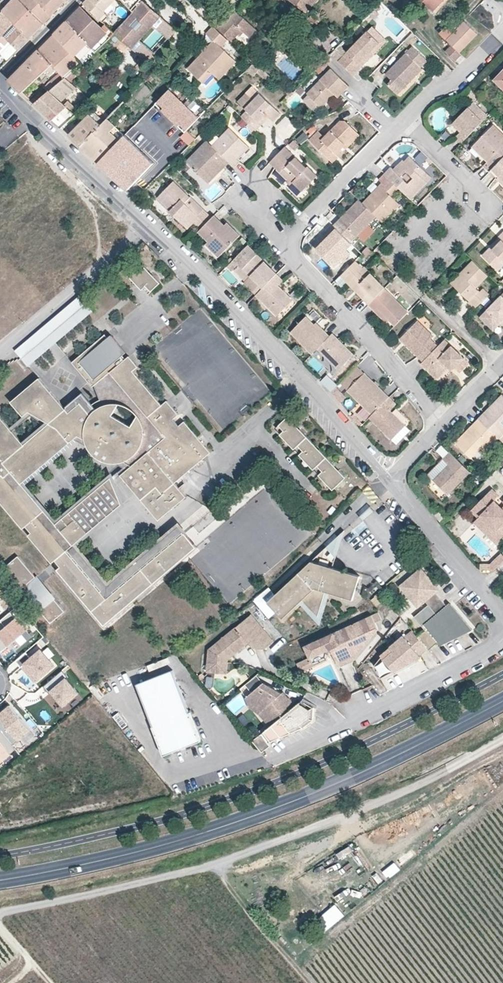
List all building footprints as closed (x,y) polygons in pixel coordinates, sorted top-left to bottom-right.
[(12,1),(11,0),(0,0),(0,14),(4,10),(12,1)] [(53,15),(39,0),(11,0),(12,1),(4,10),(16,24),(30,38),(53,15)] [(67,0),(39,0),(53,15),(67,0)] [(115,0),(88,0),(84,4),(103,22),(109,16),(104,11),(115,0)] [(133,12),(143,1),(142,0),(121,0),(133,12)] [(317,0),(289,0),(306,12),(317,0)] [(433,12),(443,0),(421,0),(433,12)] [(133,12),(114,32),(115,33),(120,38),(121,39),(130,47),(133,49),(140,41),(154,26),(162,17),(143,1),(133,12)] [(114,32),(106,25),(102,28),(81,7),(67,22),(88,43),(97,52),(111,37),(115,33),(114,32)] [(241,17),(232,8),(215,27),(231,42),(238,34),(240,36),(244,32),(249,37),(256,30),(242,16),(241,17)] [(5,35),(16,24),(4,10),(0,14),(0,69),(1,69),(19,50),(5,35)] [(380,14),(375,10),(370,16),(373,19),(374,20),(380,14)] [(320,22),(311,16),(308,21),(316,26),(320,22)] [(176,30),(162,17),(154,26),(169,39),(176,30)] [(459,52),(478,33),(465,21),(447,40),(451,45),(459,52)] [(88,43),(67,22),(55,34),(75,56),(88,43)] [(30,38),(16,24),(5,35),(19,50),(30,38)] [(455,30),(448,24),(440,34),(446,39),(455,30)] [(387,40),(372,26),(367,31),(381,44),(360,65),(362,67),(387,40)] [(236,61),(222,48),(228,40),(214,27),(207,34),(214,41),(188,69),(199,80),(209,69),(219,79),(236,61)] [(381,44),(367,31),(338,62),(353,76),(362,67),(360,65),(381,44)] [(116,42),(120,38),(115,33),(111,37),(116,42)] [(75,56),(55,34),(9,81),(22,93),(53,65),(60,73),(65,78),(66,77),(82,63),(75,56)] [(130,47),(121,39),(117,43),(126,51),(130,47)] [(140,41),(133,49),(141,57),(147,62),(148,61),(155,54),(140,41)] [(455,61),(461,54),(459,52),(451,45),(445,51),(455,61)] [(427,60),(413,46),(385,74),(391,80),(387,84),(397,95),(413,78),(411,76),(420,67),(427,60)] [(343,55),(337,50),(332,55),(337,61),(343,55)] [(446,65),(437,56),(434,59),(443,68),(446,65)] [(147,62),(141,57),(138,60),(145,66),(148,62),(148,61),(147,62)] [(258,65),(255,62),(251,67),(248,70),(249,72),(252,69),(254,70),(258,65)] [(332,69),(325,62),(320,67),(326,74),(332,69)] [(422,69),(420,67),(411,76),(413,78),(422,69)] [(272,79),(261,68),(258,71),(269,82),(272,79)] [(203,83),(212,73),(209,69),(199,80),(203,83)] [(349,86),(332,69),(307,94),(322,107),(332,97),(335,94),(336,96),(338,97),(341,94),(349,86)] [(494,80),(502,88),(502,70),(494,80)] [(55,86),(65,78),(60,73),(50,80),(55,86)] [(61,102),(78,88),(66,77),(65,78),(55,86),(49,91),(34,104),(61,129),(76,115),(61,102)] [(184,104),(170,89),(156,104),(164,112),(164,113),(169,119),(184,104)] [(200,95),(198,93),(199,92),(196,89),(190,95),(194,100),(200,95)] [(281,114),(260,94),(245,109),(247,110),(241,116),(256,131),(262,125),(259,123),(266,115),(269,118),(273,122),(281,114)] [(322,107),(307,94),(306,99),(304,102),(313,110),(322,107)] [(474,102),(468,107),(483,121),(488,116),(474,102)] [(199,118),(184,104),(169,119),(175,125),(176,124),(185,132),(199,118)] [(483,121),(468,107),(454,122),(468,136),(483,121)] [(200,117),(206,110),(203,108),(197,114),(200,117)] [(81,147),(102,125),(101,124),(91,115),(70,136),(81,147)] [(269,118),(266,115),(259,123),(262,125),(269,118)] [(99,163),(125,135),(107,119),(101,124),(102,125),(81,147),(99,163)] [(137,129),(143,123),(140,120),(134,126),(137,129)] [(340,150),(343,153),(360,135),(345,120),(340,120),(324,136),(318,130),(316,132),(314,130),(308,136),(310,138),(309,140),(333,163),(339,157),(337,154),(340,150)] [(468,136),(454,122),(452,124),(460,132),(454,138),(460,144),(468,136)] [(493,124),(477,142),(490,155),(485,160),(493,168),(502,158),(502,134),(493,124)] [(250,147),(230,128),(220,137),(212,145),(229,162),(234,167),(240,162),(238,159),(250,147)] [(114,177),(140,150),(125,135),(99,163),(114,177)] [(212,145),(207,140),(186,161),(207,182),(223,166),(224,168),(229,162),(212,145)] [(490,155),(477,142),(472,147),(485,160),(490,155)] [(307,168),(285,147),(269,162),(288,180),(287,182),(290,185),(292,182),(302,191),(318,175),(308,166),(307,168)] [(154,163),(140,150),(114,177),(128,190),(154,163)] [(426,172),(412,158),(407,163),(404,161),(403,160),(393,169),(391,167),(384,174),(385,174),(390,179),(399,188),(411,199),(427,182),(421,176),(426,172)] [(493,168),(491,170),(498,176),(500,174),(502,178),(502,158),(493,168)] [(224,168),(223,166),(207,182),(209,183),(224,168)] [(399,188),(390,179),(384,185),(393,194),(399,188)] [(204,209),(188,193),(187,194),(174,181),(167,187),(164,191),(157,198),(170,210),(170,211),(189,229),(194,223),(200,217),(198,215),(204,209)] [(391,196),(382,187),(380,185),(362,202),(376,216),(383,223),(400,204),(391,196)] [(393,194),(384,185),(382,187),(391,196),(393,194)] [(360,201),(359,199),(333,225),(334,226),(335,227),(360,201)] [(362,202),(360,201),(335,227),(336,228),(351,243),(376,216),(362,202)] [(212,218),(204,209),(198,215),(200,217),(194,223),(201,229),(212,218)] [(225,225),(215,215),(212,218),(201,229),(199,232),(209,242),(206,245),(219,257),(240,235),(227,222),(225,225)] [(335,227),(334,226),(320,240),(322,242),(336,228),(335,227)] [(351,243),(336,228),(322,242),(315,249),(332,265),(347,249),(353,244),(351,243)] [(498,237),(499,238),(482,255),(497,271),(502,265),(502,232),(498,237)] [(248,245),(237,256),(246,265),(243,269),(250,276),(262,288),(277,274),(277,273),(248,245)] [(351,254),(347,249),(332,265),(335,268),(342,261),(343,262),(351,254)] [(237,256),(233,260),(238,265),(243,269),(246,265),(237,256)] [(233,270),(238,265),(233,260),(228,265),(233,270)] [(488,276),(473,260),(451,283),(476,307),(486,297),(476,287),(488,276)] [(385,288),(364,266),(362,268),(355,261),(340,275),(347,283),(349,281),(358,290),(356,292),(368,305),(384,288),(385,288)] [(161,283),(141,262),(128,275),(142,290),(143,289),(149,295),(152,292),(161,283)] [(284,280),(277,274),(262,288),(256,295),(277,317),(294,300),(279,285),(284,280)] [(262,288),(250,276),(243,283),(256,295),(262,288)] [(358,290),(349,281),(347,283),(356,292),(358,290)] [(409,312),(384,288),(368,305),(374,311),(377,308),(389,321),(395,326),(409,312)] [(480,318),(493,331),(501,323),(502,321),(502,294),(480,318)] [(93,311),(80,295),(15,351),(28,367),(93,311)] [(389,321),(377,308),(374,311),(387,323),(389,321)] [(315,324),(306,316),(290,332),(312,354),(317,349),(330,336),(317,322),(315,324)] [(434,336),(418,320),(399,339),(418,358),(422,362),(423,361),(439,346),(432,339),(434,336)] [(354,355),(332,333),(330,336),(317,349),(323,354),(339,370),(354,355)] [(24,416),(26,414),(29,411),(48,423),(24,444),(23,442),(13,431),(10,428),(0,416),(0,502),(23,529),(26,526),(32,532),(29,535),(52,563),(67,551),(49,529),(15,489),(24,481),(74,439),(91,447),(95,456),(117,463),(121,460),(132,466),(120,475),(141,500),(159,521),(187,497),(175,483),(211,453),(184,421),(179,425),(174,419),(179,414),(167,401),(162,405),(133,371),(138,367),(129,356),(126,359),(123,355),(127,353),(111,334),(108,337),(105,334),(72,363),(93,387),(94,386),(100,400),(98,401),(92,404),(82,392),(65,408),(39,378),(11,402),(24,416)] [(470,363),(445,339),(439,346),(423,361),(429,367),(427,370),(437,380),(448,367),(452,371),(455,367),(461,372),(470,363)] [(364,359),(362,356),(354,364),(357,366),(364,359)] [(429,367),(423,361),(422,362),(420,364),(427,370),(429,367)] [(340,383),(347,390),(364,373),(357,366),(340,383)] [(338,385),(327,373),(319,380),(331,393),(336,387),(338,385)] [(390,397),(364,373),(347,390),(372,415),(390,397)] [(346,398),(336,387),(331,393),(340,404),(346,398)] [(502,442),(502,395),(502,394),(478,419),(499,438),(502,442)] [(397,404),(390,397),(372,415),(369,418),(392,440),(406,425),(391,411),(397,404)] [(48,423),(29,411),(26,414),(24,416),(10,428),(13,431),(29,416),(41,423),(43,424),(23,442),(24,444),(48,423)] [(363,424),(354,414),(351,416),(361,427),(363,424)] [(347,477),(288,416),(279,425),(279,426),(277,428),(282,433),(280,434),(295,449),(296,448),(301,453),(299,455),(314,470),(315,469),(320,474),(319,475),(333,490),(347,477)] [(499,438),(478,419),(473,425),(475,426),(468,434),(466,432),(455,443),(471,458),(481,448),(489,448),(499,438)] [(411,430),(406,425),(392,440),(397,445),(411,430)] [(475,426),(473,425),(466,432),(468,434),(475,426)] [(471,472),(450,451),(442,459),(448,464),(433,480),(434,480),(448,494),(448,495),(471,472)] [(448,464),(442,459),(428,474),(433,480),(448,464)] [(126,505),(115,479),(120,475),(132,466),(121,460),(117,463),(123,468),(114,475),(112,472),(56,519),(24,481),(15,489),(49,529),(56,524),(70,511),(88,533),(73,545),(67,551),(72,557),(108,599),(114,593),(176,540),(186,533),(181,526),(109,587),(75,548),(126,505)] [(468,486),(465,482),(459,488),(463,492),(468,486)] [(496,497),(498,495),(492,489),(471,511),(478,518),(480,516),(497,532),(502,525),(502,508),(500,505),(495,500),(496,497)] [(375,511),(371,506),(359,516),(363,521),(375,511)] [(73,545),(88,533),(70,511),(56,524),(73,545)] [(445,518),(439,511),(435,514),(441,522),(445,518)] [(480,516),(478,518),(474,522),(497,545),(502,539),(502,525),(497,532),(480,516)] [(73,545),(56,524),(49,529),(67,551),(73,545)] [(336,557),(344,530),(326,547),(336,557)] [(198,548),(186,533),(176,540),(108,599),(72,557),(58,570),(105,625),(198,548)] [(336,557),(326,547),(311,561),(333,568),(336,557)] [(72,557),(67,551),(52,563),(58,570),(72,557)] [(501,553),(490,563),(480,563),(480,570),(494,570),(502,561),(502,555),(501,553)] [(35,577),(18,556),(4,568),(21,589),(35,577)] [(333,568),(311,561),(267,602),(283,619),(299,603),(303,600),(318,617),(326,592),(330,593),(353,600),(360,576),(333,568)] [(421,569),(400,587),(412,601),(416,598),(422,605),(426,602),(431,609),(442,600),(436,593),(440,590),(421,569)] [(57,598),(37,575),(36,576),(35,577),(21,589),(20,590),(39,613),(41,611),(57,598)] [(320,626),(330,593),(326,592),(318,617),(303,600),(299,603),(320,626)] [(422,605),(416,598),(412,601),(418,608),(422,605)] [(65,611),(55,600),(41,611),(51,623),(65,611)] [(469,625),(451,604),(448,607),(442,600),(431,609),(437,616),(425,626),(427,630),(417,637),(427,649),(429,651),(440,643),(452,637),(453,640),(467,633),(467,631),(468,627),(469,625)] [(0,621),(0,650),(1,652),(22,634),(26,630),(11,612),(0,621)] [(379,613),(305,646),(310,659),(332,649),(339,667),(353,660),(379,629),(376,623),(382,620),(379,613)] [(274,641),(251,614),(236,627),(208,649),(206,672),(227,674),(228,660),(249,643),(253,648),(265,649),(274,641)] [(32,637),(26,630),(22,634),(28,640),(32,637)] [(417,637),(412,631),(404,637),(403,636),(389,648),(374,666),(384,677),(421,657),(420,655),(427,649),(417,637)] [(453,640),(452,637),(440,643),(442,645),(453,640)] [(26,652),(15,661),(21,667),(25,663),(39,679),(54,665),(41,649),(31,658),(26,652)] [(384,677),(374,666),(372,669),(381,679),(384,677)] [(189,712),(173,670),(136,684),(153,727),(152,727),(163,756),(201,741),(190,712),(189,712)] [(78,693),(66,678),(51,691),(64,706),(78,693)] [(276,723),(273,724),(262,734),(268,743),(284,736),(290,732),(301,726),(311,719),(312,707),(302,701),(295,706),(289,698),(287,700),(282,693),(264,683),(246,698),(247,703),(255,703),(265,705),(273,715),(274,720),(276,723)] [(265,705),(255,703),(247,703),(248,706),(255,706),(264,708),(270,716),(271,722),(273,724),(276,723),(274,720),(273,715),(265,705)] [(2,732),(13,745),(31,729),(10,705),(1,712),(5,716),(1,719),(8,727),(2,732)] [(0,730),(0,762),(16,749),(13,745),(2,732),(0,730)]
